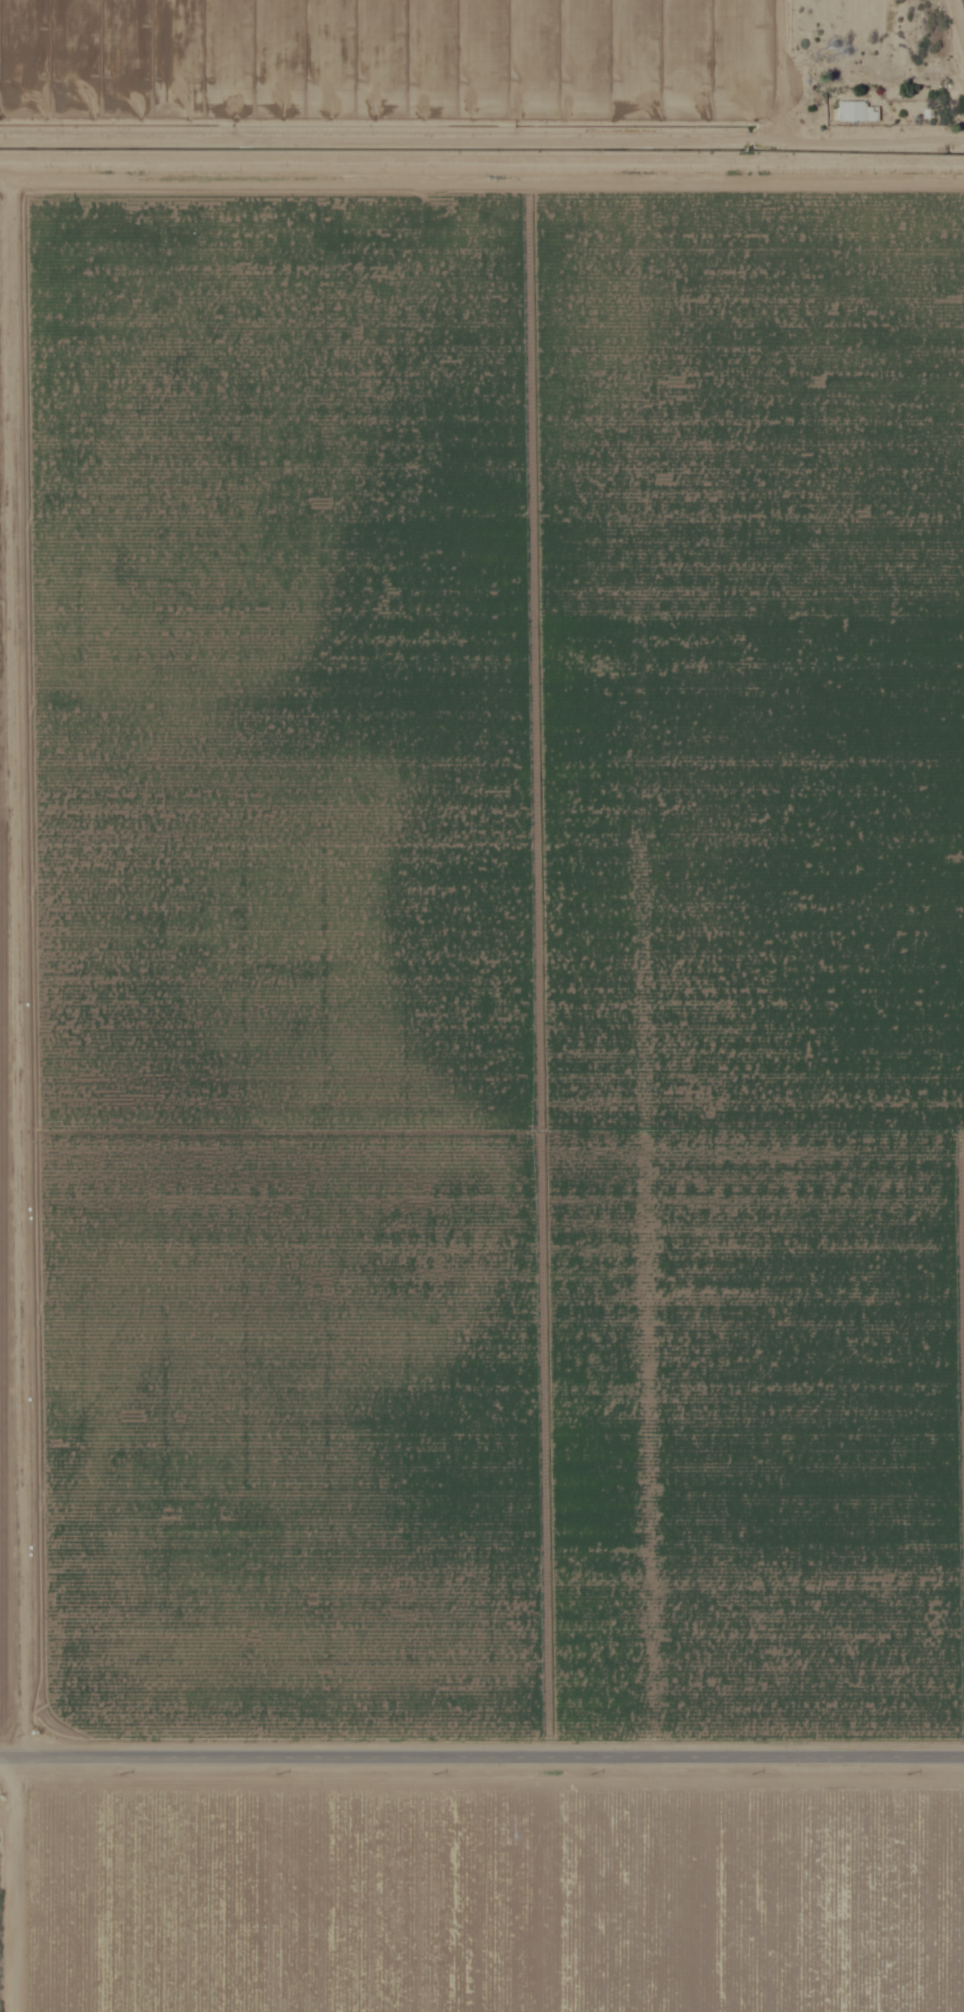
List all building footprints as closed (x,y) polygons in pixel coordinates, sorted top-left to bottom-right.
[(838,103),(838,121),(879,121),(879,103),(838,103)]
